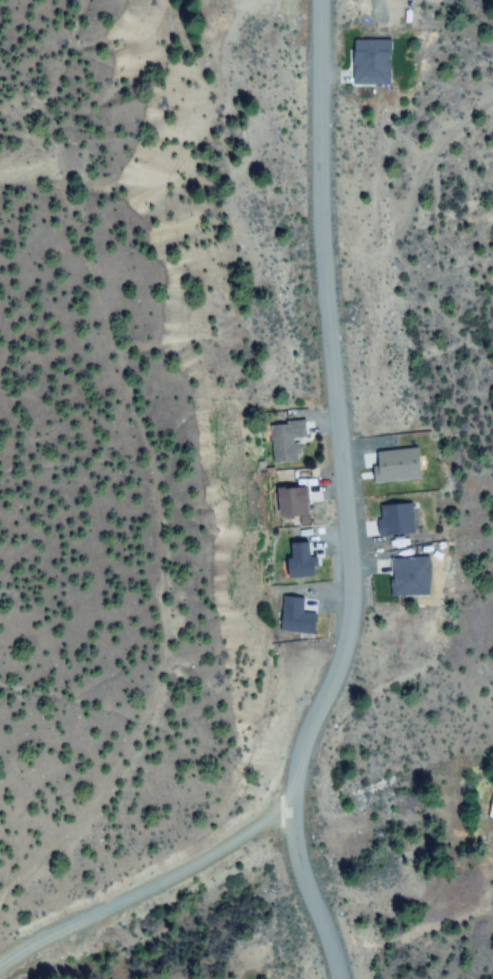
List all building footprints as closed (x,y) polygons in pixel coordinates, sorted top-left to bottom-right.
[(382,39),(345,39),(345,84),(382,84),(382,39)] [(272,425),(277,464),(301,461),(298,439),(308,438),(306,421),(272,425)] [(322,486),(277,489),(279,517),(307,515),(306,503),(323,502),(322,486)] [(422,558),(384,558),(384,597),(422,597),(422,558)] [(490,792),(484,817),(492,818),(492,793),(490,792)]
